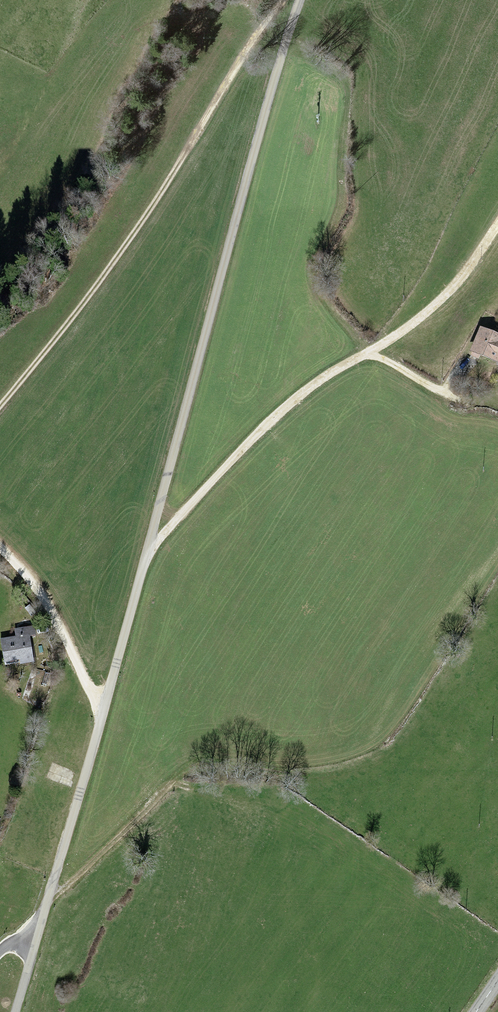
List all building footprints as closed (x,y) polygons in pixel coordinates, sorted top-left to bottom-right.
[(471,355),(497,365),(497,340),(479,333),(471,355)] [(31,664),(29,641),(35,641),(34,631),(15,632),(16,641),(0,643),(3,667),(31,664)]
